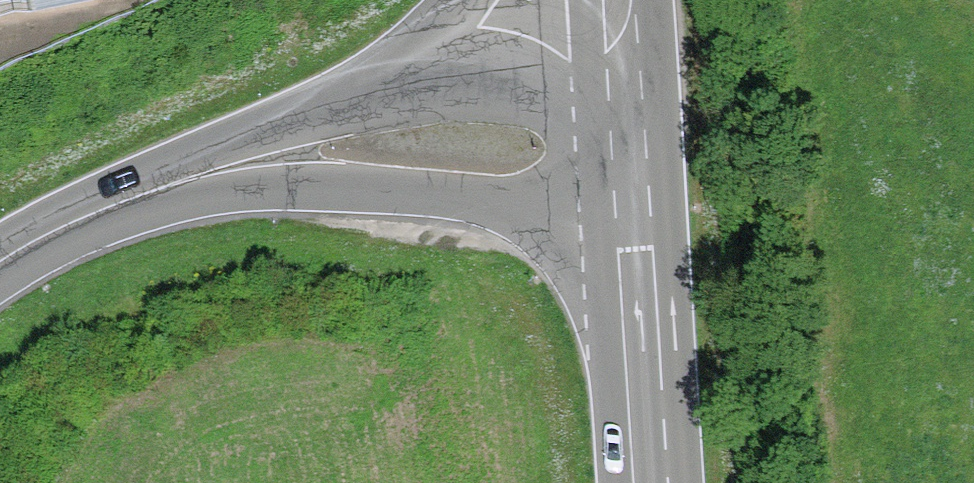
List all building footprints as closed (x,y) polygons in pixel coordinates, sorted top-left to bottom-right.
[(55,0),(0,0),(0,8),(55,0)]
